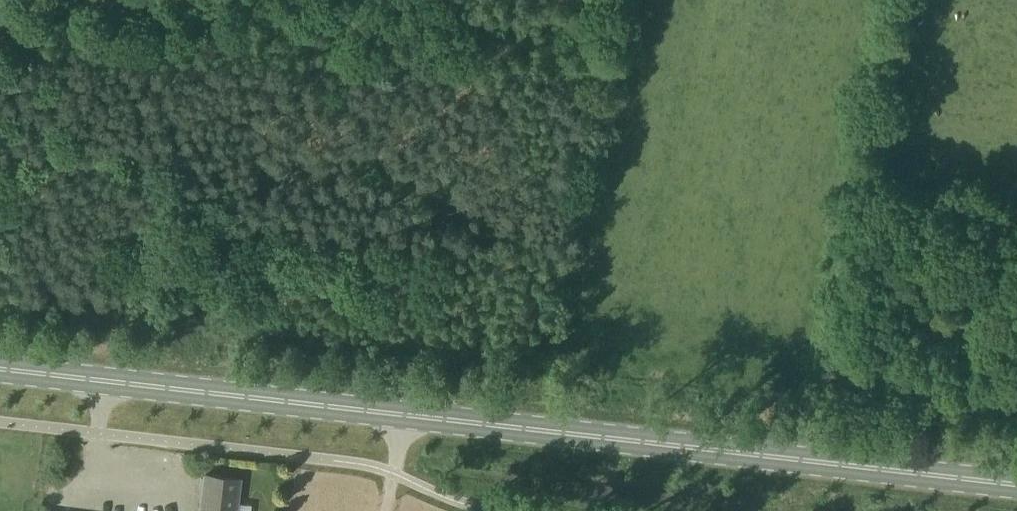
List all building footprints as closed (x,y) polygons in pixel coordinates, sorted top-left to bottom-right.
[(240,480),(204,475),(200,510),(236,510),(240,480)]
